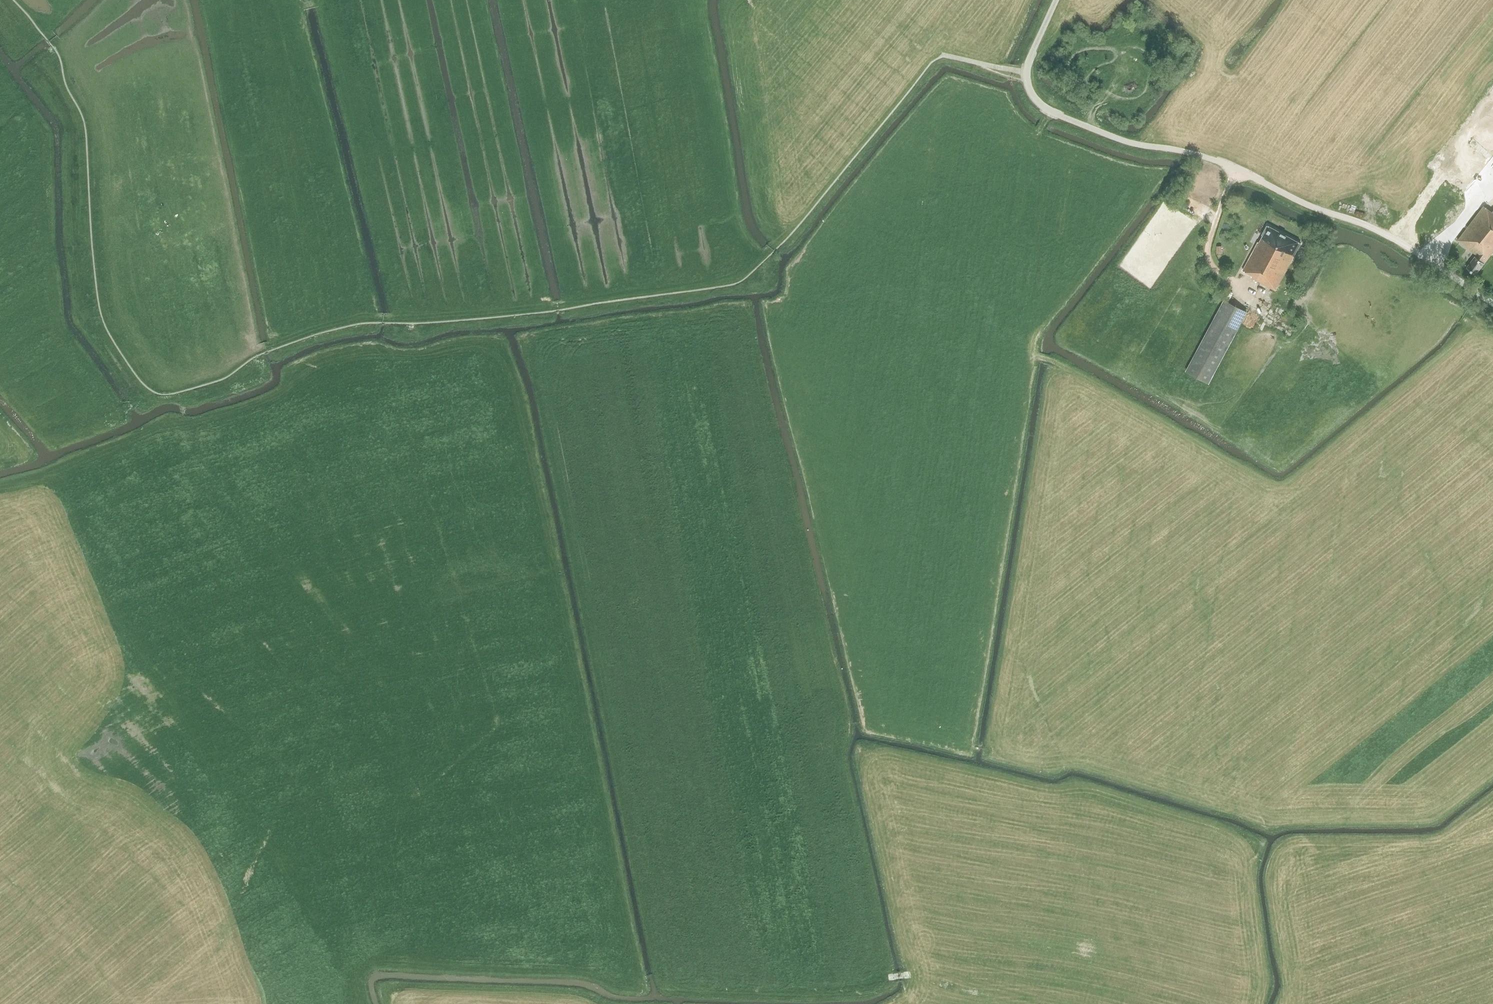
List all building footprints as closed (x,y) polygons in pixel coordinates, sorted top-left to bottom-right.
[(1466,268),(1475,275),(1491,255),(1492,255),(1492,254),(1492,212),(1492,213),(1484,207),(1457,241),(1469,250),(1476,255),(1466,268)] [(1268,225),(1263,235),(1260,242),(1258,242),(1243,270),(1253,275),(1252,277),(1276,290),(1301,243),(1268,225)] [(1208,383),(1246,312),(1225,300),(1187,371),(1208,383)]
